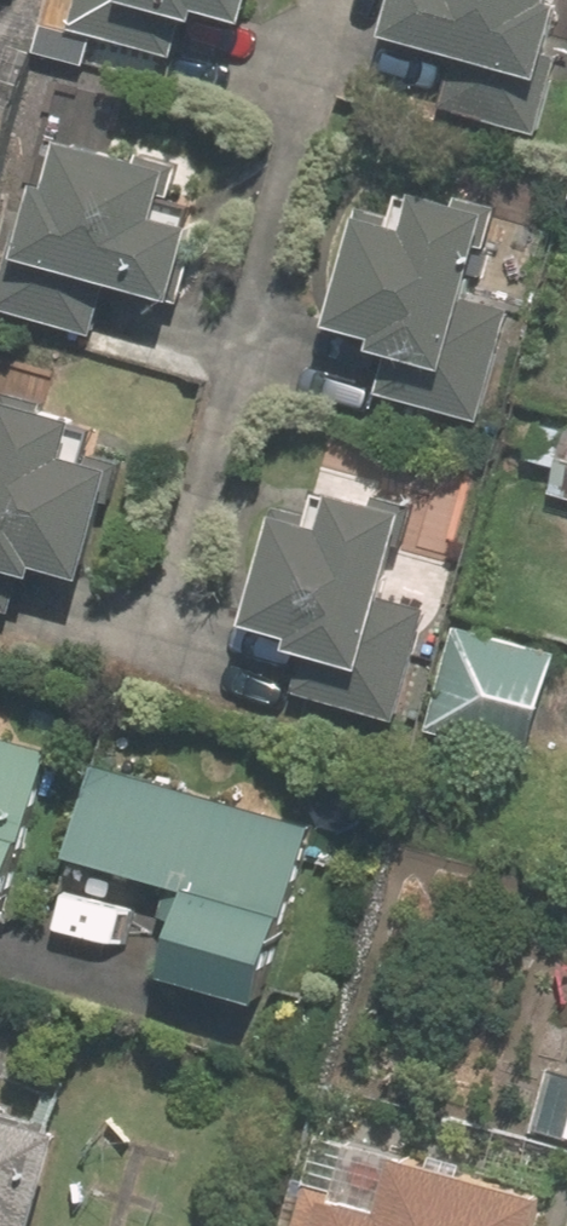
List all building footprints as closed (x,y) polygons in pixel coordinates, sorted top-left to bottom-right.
[(416,9),(566,51),(566,0),(418,0),(416,9)] [(191,191),(204,149),(91,115),(54,237),(203,281),(227,202),(191,191)] [(341,370),(495,414),(528,300),(492,289),(522,186),(448,165),(443,183),(421,177),(415,197),(391,190),(389,197),(375,193),(363,233),(379,238),(341,370)] [(111,390),(33,371),(12,456),(0,453),(0,624),(74,643),(97,551),(116,556),(142,450),(98,439),(111,390)] [(414,589),(440,501),(361,478),(352,510),(306,496),(276,599),(324,613),(320,626),(305,674),(416,706),(447,599),(414,589)] [(467,620),(437,728),(546,757),(566,681),(566,648),(467,620)] [(36,885),(78,747),(0,723),(0,874),(36,885)] [(332,811),(109,754),(88,839),(219,872),(199,950),(291,973),(332,811)] [(556,1068),(543,1114),(566,1121),(566,1071),(556,1068)] [(0,1075),(0,1225),(59,1225),(94,1102),(0,1075)] [(566,1197),(566,1181),(428,1143),(415,1192),(339,1172),(324,1225),(559,1225),(566,1197)]
